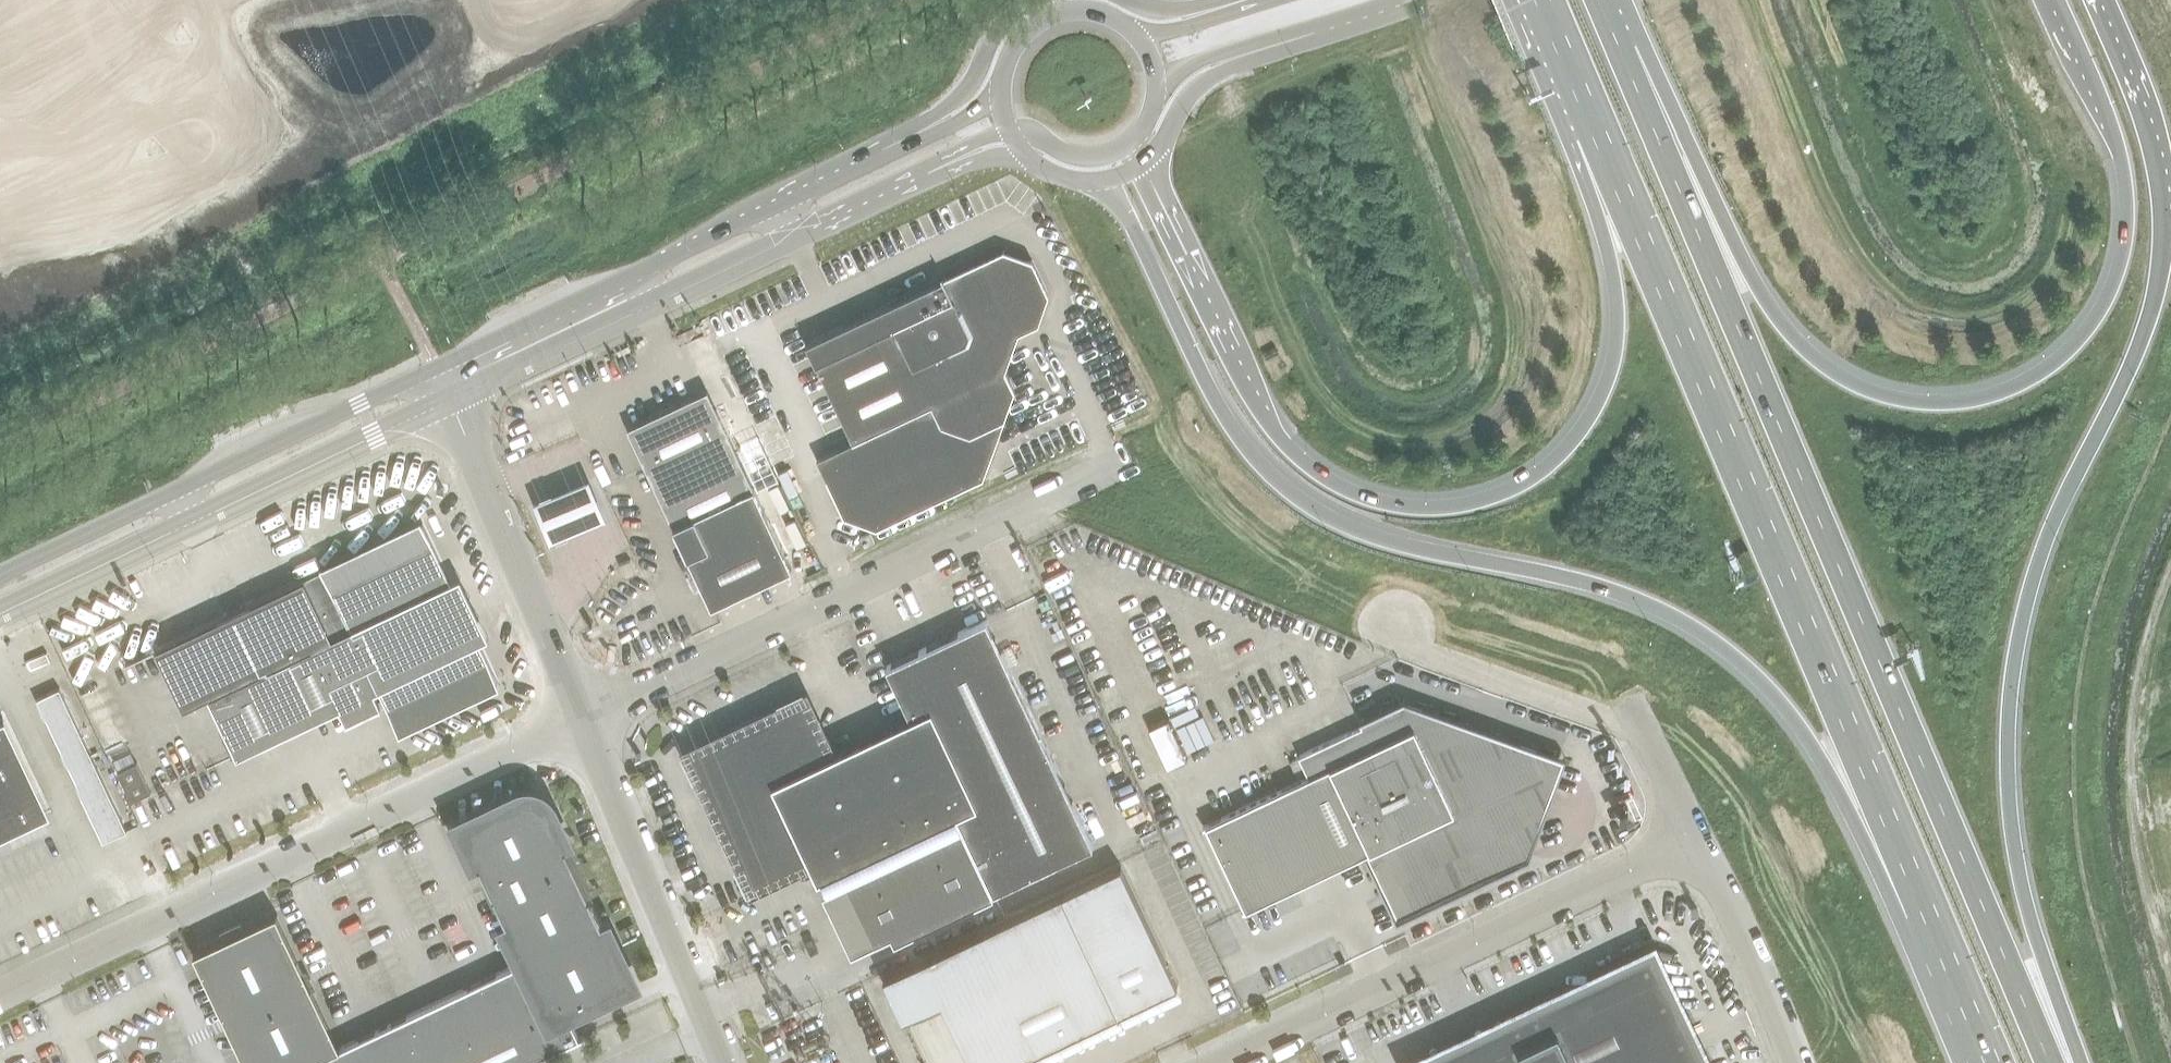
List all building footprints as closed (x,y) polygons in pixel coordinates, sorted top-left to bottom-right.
[(1032,260),(1002,250),(944,278),(943,278),(805,343),(852,441),(826,454),(816,458),(826,478),(827,478),(844,515),(876,527),(982,477),(1013,390),(1008,380),(1009,380),(1004,371),(1018,333),(1037,323),(1048,294),(1032,260)] [(753,489),(750,482),(716,410),(686,400),(647,418),(637,448),(674,527),(673,527),(686,555),(687,555),(711,606),(791,569),(753,489)] [(738,448),(757,487),(776,478),(758,439),(738,448)] [(588,472),(532,496),(549,536),(605,512),(588,472)] [(208,697),(236,756),(340,707),(347,722),(381,706),(374,691),(378,689),(387,708),(397,728),(497,681),(421,522),(322,570),(244,607),(155,649),(183,709),(208,697)] [(636,573),(630,559),(618,564),(624,578),(636,573)] [(1092,845),(985,619),(886,666),(913,725),(834,763),(831,756),(842,751),(841,749),(832,754),(828,747),(823,740),(817,734),(810,729),(803,724),(795,721),(787,719),(778,717),(770,717),(761,718),(753,720),(745,723),(737,728),(730,733),(724,739),(718,746),(714,753),(711,761),(709,769),(707,778),(707,787),(708,795),(710,804),(714,812),(715,811),(724,829),(722,830),(727,838),(732,845),(738,851),(745,857),(752,861),(760,865),(768,867),(777,868),(786,869),(794,868),(803,865),(810,863),(817,879),(955,814),(993,892),(1092,845)] [(59,688),(35,699),(41,711),(64,700),(59,688)] [(64,700),(41,711),(47,723),(70,712),(64,700)] [(1403,706),(1358,727),(1298,756),(1308,776),(1202,827),(1203,828),(1206,827),(1244,909),(1242,910),(1242,911),(1369,851),(1399,913),(1524,854),(1557,761),(1403,706)] [(70,712),(47,723),(52,735),(76,724),(70,712)] [(46,811),(1,716),(0,716),(0,833),(46,811)] [(1149,728),(1167,767),(1186,759),(1168,719),(1149,728)] [(76,724),(52,735),(58,747),(81,735),(76,724)] [(81,735),(58,747),(63,758),(87,747),(81,735)] [(87,747),(63,758),(69,770),(92,759),(87,747)] [(92,759),(69,770),(74,782),(98,771),(92,759)] [(117,772),(132,801),(151,792),(136,763),(117,772)] [(98,771),(74,782),(80,794),(104,783),(98,771)] [(104,783),(80,794),(86,806),(109,794),(104,783)] [(611,918),(575,843),(557,805),(552,798),(545,793),(536,792),(528,794),(499,808),(470,822),(489,861),(488,861),(515,916),(534,954),(349,1042),(348,1041),(346,1042),(284,911),(286,910),(286,908),(203,947),(204,950),(206,949),(261,1062),(524,1062),(591,1031),(590,1030),(588,1031),(575,1005),(638,976),(611,918)] [(109,794),(86,806),(91,817),(115,806),(109,794)] [(115,806),(91,817),(97,829),(120,818),(115,806)] [(120,818),(97,829),(103,841),(126,830),(120,818)] [(988,890),(955,821),(815,887),(842,944),(883,925),(889,937),(988,890)] [(1120,866),(922,959),(883,978),(902,1019),(941,1000),(971,1062),(1012,1062),(1177,985),(1120,866)] [(1650,957),(1547,1006),(1545,1002),(1534,1008),(1535,1011),(1526,1016),(1537,1038),(1520,1046),(1518,1043),(1475,1062),(1700,1062),(1650,957)]
